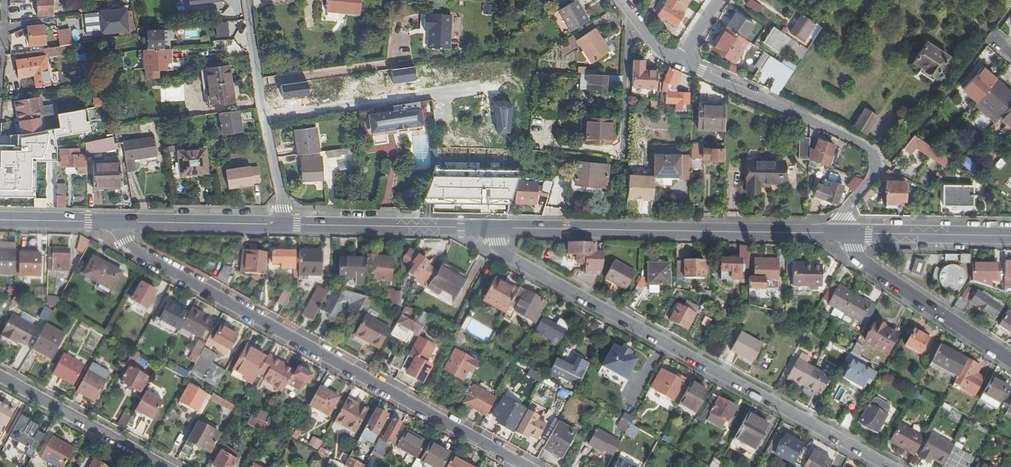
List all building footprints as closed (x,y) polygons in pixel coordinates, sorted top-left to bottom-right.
[(37,16),(53,14),(53,9),(58,9),(57,0),(37,0),(37,16)] [(326,12),(360,15),(361,0),(327,0),(326,12)] [(559,10),(571,31),(589,21),(578,0),(577,0),(559,10)] [(746,5),(759,13),(762,7),(752,0),(750,0),(746,5)] [(492,4),(484,3),(483,13),(491,14),(492,4)] [(667,4),(660,16),(678,28),(686,16),(667,4)] [(125,9),(98,12),(98,14),(84,15),(86,35),(100,33),(100,34),(128,31),(125,9)] [(726,28),(744,39),(754,24),(736,13),(726,28)] [(423,14),(422,29),(427,30),(426,48),(448,49),(450,16),(423,14)] [(816,23),(803,14),(791,32),(804,41),(816,23)] [(234,36),(233,21),(214,22),(215,37),(234,36)] [(43,26),(28,27),(30,45),(45,43),(43,26)] [(808,49),(774,26),(763,42),(779,52),(785,43),(797,51),(795,54),(802,59),(808,49)] [(744,39),(726,28),(713,48),(734,62),(747,41),(744,39)] [(592,63),(610,52),(604,42),(595,29),(578,41),(592,63)] [(58,39),(59,46),(73,44),(83,43),(82,30),(72,31),(72,37),(58,39)] [(164,49),(164,30),(149,31),(149,37),(145,37),(145,43),(150,43),(150,49),(164,49)] [(604,42),(610,52),(615,49),(609,39),(604,42)] [(927,43),(914,61),(926,69),(925,71),(935,77),(948,57),(927,43)] [(43,48),(18,51),(19,61),(16,62),(18,78),(34,75),(36,87),(50,84),(45,58),(74,53),(73,44),(59,46),(44,47),(43,48)] [(170,63),(170,49),(164,49),(150,49),(146,49),(146,78),(158,78),(158,70),(164,70),(164,63),(167,63),(170,63)] [(764,53),(754,66),(759,70),(768,56),(764,53)] [(633,58),(633,68),(632,68),(632,87),(656,87),(656,68),(644,68),(644,58),(633,58)] [(230,66),(206,69),(210,94),(207,95),(209,106),(235,102),(230,66)] [(778,95),(793,71),(786,66),(771,89),(770,91),(778,95)] [(679,71),(670,67),(663,81),(668,83),(668,92),(666,92),(666,103),(689,104),(689,93),(677,92),(677,90),(674,89),(675,87),(681,75),(678,74),(679,71)] [(979,99),(997,80),(983,68),(964,90),(977,102),(979,99)] [(593,75),(588,75),(587,93),(606,94),(607,85),(621,86),(622,77),(593,75)] [(997,80),(979,99),(1000,118),(1010,105),(1010,92),(997,80)] [(656,94),(649,95),(650,108),(657,108),(656,94)] [(19,120),(58,113),(56,105),(42,107),(41,97),(16,102),(19,120)] [(107,105),(106,98),(94,100),(95,107),(107,105)] [(405,103),(392,106),(392,112),(368,115),(370,132),(422,124),(419,101),(405,103)] [(725,131),(726,105),(699,104),(698,129),(725,131)] [(1000,118),(1010,127),(1010,105),(1000,118)] [(239,110),(219,113),(223,134),(242,130),(239,110)] [(866,110),(855,126),(866,133),(877,117),(866,110)] [(589,117),(588,142),(611,143),(613,118),(589,117)] [(814,145),(820,132),(810,127),(810,138),(810,144),(814,145)] [(298,155),(319,152),(316,128),(295,131),(298,155)] [(935,149),(914,135),(904,148),(911,153),(916,147),(945,166),(950,159),(935,149)] [(86,153),(116,146),(114,137),(85,142),(86,153)] [(124,152),(127,172),(135,170),(134,159),(156,156),(154,138),(122,143),(124,152)] [(809,158),(810,153),(810,144),(810,138),(800,138),(800,158),(809,159),(809,158)] [(819,156),(810,153),(809,158),(830,166),(833,158),(831,157),(835,146),(818,139),(816,144),(821,146),(819,152),(821,153),(819,156)] [(703,144),(692,144),(692,158),(699,158),(699,150),(703,150),(703,144)] [(87,174),(86,155),(78,155),(78,149),(60,149),(60,166),(78,166),(78,174),(87,174)] [(725,161),(725,149),(703,149),(703,159),(711,159),(711,161),(725,161)] [(205,150),(179,152),(180,174),(188,173),(188,175),(206,173),(205,150)] [(680,155),(655,154),(655,176),(679,177),(680,155)] [(509,157),(470,156),(469,179),(491,179),(491,182),(508,182),(509,157)] [(322,157),(301,159),(302,181),(323,180),(322,157)] [(760,182),(780,183),(780,160),(770,160),(770,158),(759,158),(759,160),(747,160),(747,190),(760,190),(760,182)] [(119,161),(93,162),(93,188),(120,188),(119,161)] [(609,165),(577,161),(575,184),(606,187),(609,165)] [(251,167),(227,170),(229,188),(253,185),(253,183),(260,182),(258,168),(251,168),(251,167)] [(886,170),(878,180),(886,180),(886,204),(898,204),(898,201),(905,201),(905,182),(896,181),(899,176),(886,170)] [(653,175),(630,173),(629,196),(653,197),(653,175)] [(538,191),(538,185),(533,185),(533,183),(529,183),(529,177),(518,176),(517,199),(537,200),(538,191)] [(854,191),(863,180),(855,177),(848,185),(854,191)] [(549,196),(554,180),(546,179),(544,186),(541,193),(549,196)] [(837,203),(843,186),(832,182),(830,188),(819,184),(815,195),(837,203)] [(66,184),(56,184),(56,207),(66,208),(66,184)] [(497,202),(505,202),(505,184),(498,184),(497,202)] [(974,185),(944,185),(944,206),(974,207),(974,185)] [(586,273),(600,274),(602,267),(603,252),(596,252),(596,245),(569,244),(569,255),(577,255),(577,258),(583,258),(583,256),(586,256),(586,273)] [(738,260),(749,259),(748,246),(737,246),(738,260)] [(55,265),(55,270),(70,270),(70,249),(54,250),(54,259),(49,259),(49,265),(55,265)] [(16,251),(0,251),(0,274),(15,275),(16,251)] [(267,271),(267,262),(264,262),(264,263),(259,263),(259,261),(256,261),(257,252),(247,251),(245,274),(254,275),(262,280),(267,271)] [(436,275),(437,274),(427,265),(429,263),(419,255),(417,257),(409,251),(403,257),(403,261),(413,268),(408,273),(415,279),(414,280),(425,290),(426,288),(436,275)] [(282,269),(295,269),(295,253),(273,252),(273,264),(282,264),(282,269)] [(306,254),(300,254),(299,263),(305,263),(305,275),(321,275),(321,263),(319,263),(319,252),(306,252),(306,254)] [(970,255),(960,254),(960,263),(970,263),(970,255)] [(41,257),(23,256),(23,278),(40,279),(41,257)] [(366,259),(366,275),(374,275),(374,281),(391,282),(392,261),(379,261),(379,256),(366,256),(366,259)] [(83,275),(98,284),(110,291),(120,273),(92,258),(83,275)] [(354,284),(366,285),(366,275),(366,259),(338,258),(338,276),(353,277),(354,284)] [(925,263),(916,260),(911,274),(921,277),(925,263)] [(720,281),(739,282),(740,262),(721,261),(720,281)] [(752,278),(749,280),(749,290),(755,290),(763,290),(764,280),(777,280),(777,265),(765,264),(765,261),(755,261),(754,278),(752,278)] [(621,295),(624,290),(625,291),(634,274),(613,262),(604,279),(612,283),(611,285),(616,288),(614,291),(621,295)] [(684,280),(703,280),(704,263),(684,262),(684,280)] [(442,294),(454,301),(456,298),(452,296),(456,288),(462,287),(465,281),(452,273),(454,270),(442,263),(437,274),(436,275),(426,288),(440,297),(442,294)] [(973,273),(973,282),(993,288),(993,281),(998,281),(999,264),(990,264),(989,272),(973,273)] [(647,265),(647,287),(669,287),(668,265),(647,265)] [(938,278),(938,280),(938,281),(939,283),(940,285),(942,288),(944,289),(946,291),(948,291),(951,292),(954,292),(956,291),(958,290),(960,288),(962,286),(963,283),(964,281),(964,277),(963,274),(962,272),(959,269),(957,267),(955,266),(953,266),(950,266),(947,266),(945,267),(943,269),(941,271),(940,273),(939,275),(938,278)] [(823,289),(824,271),(809,271),(809,267),(793,267),(792,289),(823,289)] [(218,279),(228,286),(232,279),(229,276),(231,272),(232,268),(224,268),(218,279)] [(576,272),(572,279),(592,290),(595,283),(576,272)] [(636,289),(643,290),(644,278),(637,277),(636,289)] [(482,301),(505,314),(517,292),(494,279),(482,301)] [(151,300),(156,291),(141,283),(131,301),(145,310),(148,305),(150,307),(153,301),(151,300)] [(108,295),(110,291),(98,284),(96,288),(108,295)] [(303,315),(313,321),(329,292),(331,288),(331,287),(328,285),(325,290),(319,287),(303,315)] [(843,315),(854,297),(845,292),(846,290),(838,286),(827,306),(834,310),(843,315)] [(958,299),(969,305),(970,303),(994,318),(1000,309),(991,303),(993,301),(987,296),(985,299),(966,286),(958,299)] [(279,301),(285,305),(293,290),(287,287),(279,301)] [(331,288),(329,292),(333,294),(324,311),(333,317),(342,300),(353,303),(348,314),(354,318),(366,297),(331,288)] [(55,306),(55,305),(62,293),(48,289),(47,304),(55,306)] [(505,314),(503,318),(509,322),(515,312),(535,323),(545,304),(518,289),(517,292),(505,314)] [(386,290),(386,303),(400,307),(400,292),(393,292),(393,290),(386,290)] [(442,294),(440,297),(439,299),(451,306),(454,301),(442,294)] [(854,297),(843,315),(860,324),(871,304),(864,300),(863,302),(854,297)] [(953,307),(963,313),(969,305),(958,299),(953,307)] [(3,318),(10,305),(4,301),(0,308),(0,316),(3,318)] [(159,320),(178,332),(180,329),(187,317),(167,305),(159,320)] [(669,320),(685,329),(693,314),(677,305),(669,320)] [(187,317),(180,329),(200,340),(210,321),(191,310),(187,317)] [(843,315),(834,310),(830,316),(840,322),(843,315)] [(1005,312),(997,325),(1010,334),(1010,315),(1005,312)] [(12,313),(2,333),(3,333),(1,337),(12,343),(14,339),(25,346),(36,326),(12,313)] [(420,335),(425,327),(402,316),(392,334),(402,339),(407,329),(420,335)] [(486,344),(494,331),(467,316),(460,329),(486,344)] [(370,341),(381,347),(388,332),(390,330),(365,318),(355,336),(368,343),(370,341)] [(557,327),(543,318),(535,332),(548,341),(551,335),(560,340),(568,326),(560,321),(557,327)] [(44,325),(32,349),(51,359),(64,337),(44,325)] [(236,337),(229,332),(231,329),(224,325),(222,329),(221,328),(213,343),(228,351),(236,337)] [(893,335),(875,326),(874,325),(865,342),(887,354),(896,337),(893,335)] [(881,326),(875,326),(893,335),(894,333),(881,326)] [(459,331),(451,345),(458,349),(466,335),(459,331)] [(905,347),(919,355),(928,339),(914,331),(905,347)] [(741,333),(730,352),(738,356),(752,364),(763,345),(741,333)] [(419,336),(408,357),(401,370),(422,382),(431,365),(426,362),(429,355),(429,350),(433,344),(419,336)] [(199,356),(204,348),(205,346),(198,342),(192,353),(193,354),(199,357),(199,356)] [(252,384),(259,372),(265,361),(253,353),(255,349),(247,344),(234,369),(245,376),(243,379),(252,384)] [(863,348),(857,344),(851,353),(856,356),(858,357),(863,348)] [(597,373),(616,384),(631,356),(629,355),(630,353),(621,348),(620,350),(612,346),(597,373)] [(966,361),(941,346),(931,363),(957,377),(966,361)] [(199,356),(213,364),(217,355),(204,348),(199,356)] [(467,370),(473,373),(478,363),(455,350),(444,370),(461,379),(467,370)] [(401,370),(408,357),(398,351),(391,365),(401,370)] [(852,362),(856,356),(851,353),(846,362),(851,364),(842,379),(862,390),(872,373),(852,362)] [(62,354),(52,374),(73,386),(83,367),(67,357),(62,354)] [(199,357),(193,354),(189,362),(195,365),(199,357)] [(282,392),(293,372),(275,361),(276,360),(268,355),(265,361),(259,372),(265,376),(263,379),(272,385),(272,386),(282,392)] [(195,365),(190,373),(217,387),(225,372),(213,364),(199,356),(199,357),(195,365)] [(631,356),(616,384),(622,387),(636,359),(631,356)] [(556,359),(553,365),(572,374),(575,369),(556,359)] [(819,398),(830,378),(798,360),(787,380),(819,398)] [(884,371),(896,378),(898,374),(893,371),(897,366),(890,361),(884,371)] [(957,377),(954,383),(962,388),(961,390),(971,396),(980,379),(969,374),(974,365),(966,361),(957,377)] [(164,368),(182,377),(184,372),(167,363),(164,368)] [(572,374),(553,365),(548,375),(557,379),(558,377),(577,387),(584,374),(575,369),(572,374)] [(978,367),(974,365),(969,374),(980,379),(981,377),(974,374),(978,367)] [(121,382),(139,393),(148,377),(129,367),(121,382)] [(299,368),(294,377),(297,379),(296,381),(299,383),(300,380),(307,384),(312,375),(299,368)] [(242,381),(243,379),(245,376),(234,369),(231,375),(242,381)] [(528,376),(541,384),(544,378),(531,370),(528,376)] [(660,371),(650,388),(656,391),(656,392),(672,401),(684,380),(675,375),(673,377),(666,373),(665,374),(660,371)] [(87,373),(77,392),(94,402),(105,382),(87,373)] [(990,379),(982,395),(999,404),(1008,389),(990,379)] [(690,383),(678,404),(695,413),(706,392),(690,383)] [(180,403),(197,412),(207,395),(190,385),(180,403)] [(487,417),(496,399),(474,387),(464,404),(487,417)] [(319,388),(309,406),(328,417),(338,399),(319,388)] [(836,398),(849,408),(855,400),(842,390),(836,398)] [(916,390),(911,400),(915,402),(921,392),(916,390)] [(162,402),(145,393),(134,412),(152,421),(162,402)] [(213,394),(209,402),(234,417),(239,409),(213,394)] [(982,395),(978,401),(996,410),(999,404),(982,395)] [(504,398),(494,416),(512,426),(523,408),(504,398)] [(718,399),(710,415),(727,424),(736,409),(718,399)] [(889,409),(889,405),(877,399),(873,401),(861,424),(876,432),(889,409)] [(357,409),(345,402),(334,422),(355,433),(367,411),(358,407),(357,409)] [(376,407),(375,410),(387,417),(389,414),(376,407)] [(387,417),(375,410),(363,430),(377,437),(380,433),(379,432),(387,417)] [(256,418),(265,423),(269,416),(260,412),(256,418)] [(117,425),(124,430),(131,417),(124,413),(117,425)] [(841,427),(850,432),(858,418),(849,413),(841,427)] [(630,425),(633,419),(623,414),(620,419),(630,425)] [(727,424),(710,415),(708,418),(725,428),(727,424)] [(767,426),(747,415),(734,439),(754,451),(767,426)] [(265,423),(273,427),(278,430),(281,423),(269,416),(265,423)] [(390,446),(401,428),(402,425),(393,420),(379,445),(382,447),(379,452),(385,455),(390,446)] [(578,432),(558,421),(544,448),(563,458),(578,432)] [(538,445),(546,431),(528,422),(521,436),(538,445)] [(196,425),(181,453),(188,457),(194,447),(208,454),(217,437),(196,425)] [(900,425),(893,440),(909,449),(907,451),(914,456),(924,437),(900,425)] [(290,428),(286,435),(291,438),(295,431),(290,428)] [(401,428),(390,446),(416,460),(425,446),(404,434),(406,431),(401,428)] [(610,439),(611,437),(598,430),(591,444),(603,452),(606,446),(615,451),(619,444),(610,439)] [(766,452),(786,463),(793,466),(802,449),(804,446),(785,436),(784,439),(779,448),(776,447),(780,437),(775,435),(766,452)] [(944,466),(954,448),(932,435),(919,458),(929,464),(932,459),(944,466)] [(316,450),(321,442),(313,436),(308,445),(316,450)] [(74,449),(53,438),(41,459),(54,466),(64,466),(74,449)] [(909,449),(893,440),(891,442),(907,451),(909,449)] [(448,454),(430,444),(421,460),(424,462),(422,466),(423,466),(441,466),(448,454)] [(973,459),(954,448),(944,466),(943,466),(969,466),(973,459)] [(809,453),(802,449),(793,466),(800,466),(809,453)] [(15,461),(0,452),(0,466),(11,466),(15,461)] [(221,452),(214,465),(217,466),(234,466),(237,461),(221,452)] [(832,462),(814,452),(813,455),(805,466),(830,466),(832,462)] [(343,466),(348,459),(349,456),(343,453),(337,463),(343,466)] [(809,453),(800,466),(805,466),(813,455),(809,453)] [(453,455),(451,458),(468,466),(475,466),(453,455)] [(451,458),(446,466),(468,466),(451,458)] [(619,458),(614,466),(636,466),(619,458)] [(343,466),(344,466),(360,466),(361,466),(348,459),(343,466)]
